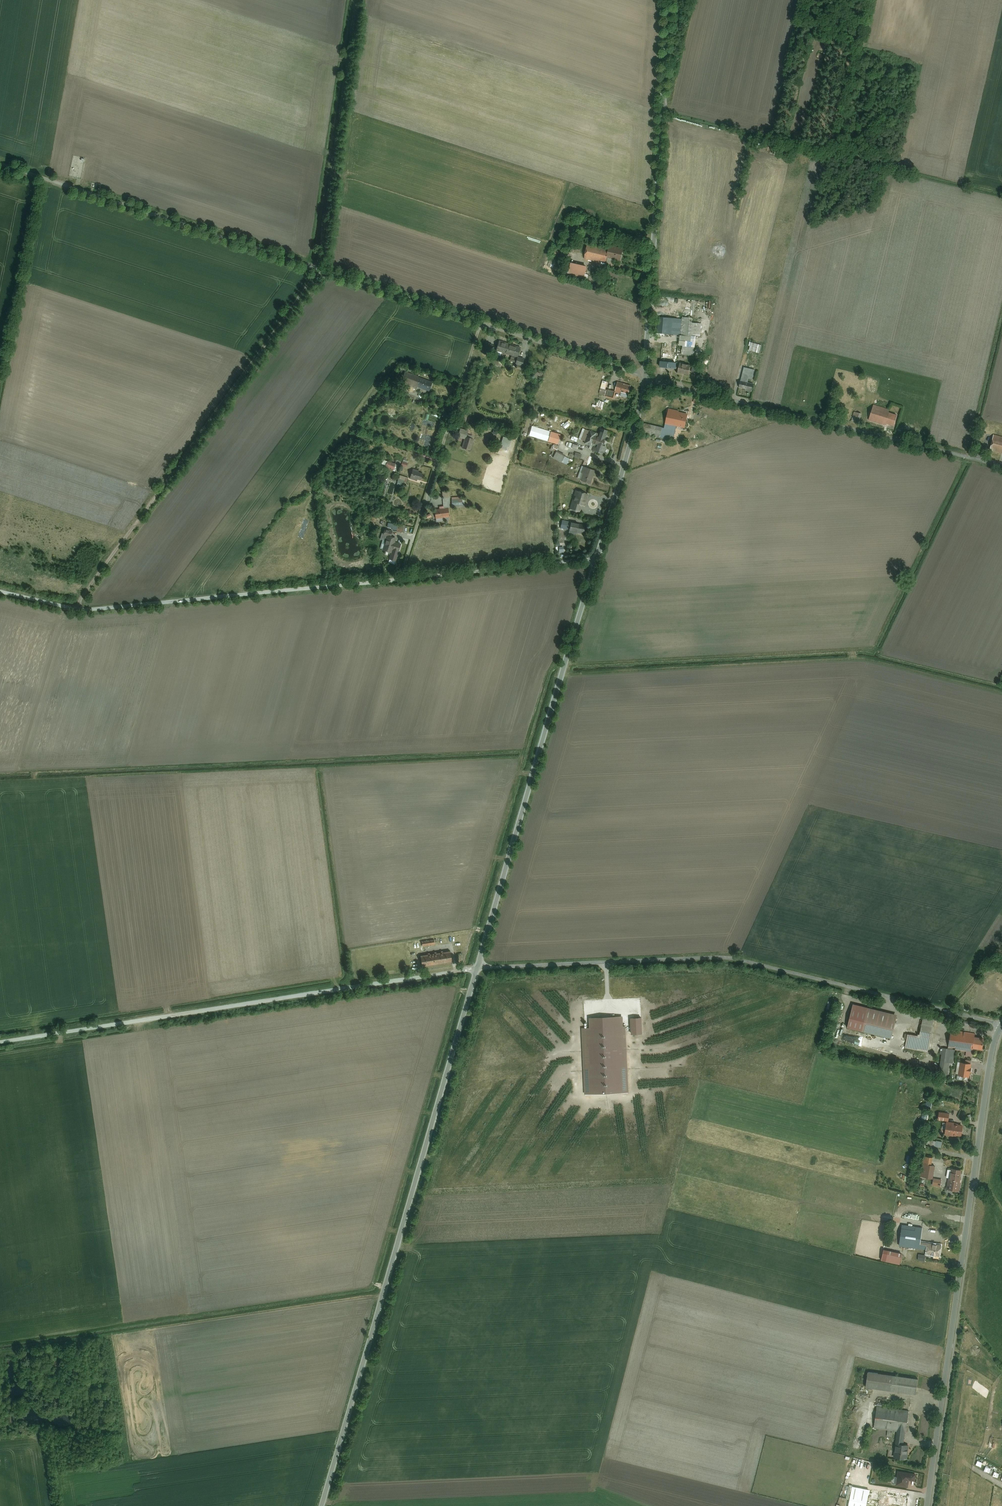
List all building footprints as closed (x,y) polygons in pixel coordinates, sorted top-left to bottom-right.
[(606,256),(608,249),(586,243),(582,258),(596,261),(595,263),(600,264),(601,261),(604,262),(606,256)] [(606,256),(620,259),(623,248),(609,245),(608,249),(606,256)] [(583,280),(587,265),(569,260),(566,270),(564,269),(562,274),(583,280)] [(660,342),(694,346),(695,336),(699,336),(701,319),(683,317),(681,335),(662,332),(660,342)] [(520,346),(499,341),(496,350),(518,355),(520,346)] [(678,345),(661,343),(659,366),(676,368),(678,345)] [(762,346),(751,343),(749,351),(760,354),(762,346)] [(680,364),(678,373),(690,374),(691,365),(680,364)] [(755,371),(744,368),(739,389),(746,390),(745,392),(751,393),(753,385),(748,383),(749,380),(752,381),(755,371)] [(402,387),(415,392),(417,386),(420,378),(419,378),(419,377),(405,372),(401,382),(403,383),(402,387)] [(433,383),(420,378),(417,386),(429,391),(433,383)] [(631,385),(618,381),(616,389),(628,393),(631,385)] [(596,405),(592,404),(592,407),(603,409),(604,401),(597,400),(596,405)] [(888,410),(873,405),(868,421),(882,425),(886,426),(887,425),(893,427),(896,416),(889,414),(888,411),(888,410)] [(679,412),(669,409),(665,425),(676,428),(685,430),(688,413),(683,411),(683,414),(679,413),(679,412)] [(862,415),(854,413),(851,422),(860,424),(862,415)] [(660,439),(663,429),(644,425),(642,434),(660,439)] [(673,442),(676,428),(665,425),(664,429),(663,429),(660,439),(673,442)] [(457,437),(465,439),(467,430),(460,428),(457,437)] [(600,429),(597,437),(605,439),(608,431),(600,429)] [(596,433),(588,430),(583,443),(592,446),(593,443),(595,436),(596,433)] [(469,450),(474,439),(466,436),(462,447),(469,450)] [(501,449),(509,450),(511,438),(502,436),(501,445),(502,445),(501,449)] [(597,437),(595,436),(593,443),(596,444),(601,446),(602,446),(605,439),(597,437)] [(993,436),(990,451),(1001,454),(1001,438),(993,436)] [(569,457),(556,451),(553,458),(565,464),(569,457)] [(388,461),(386,467),(393,469),(395,463),(388,461)] [(580,480),(590,483),(594,470),(585,467),(580,480)] [(412,471),(410,477),(420,480),(422,474),(412,471)] [(588,494),(576,490),(573,502),(582,505),(585,506),(588,494)] [(461,496),(452,497),(452,506),(462,505),(461,496)] [(582,505),(573,502),(571,510),(580,512),(582,505)] [(447,508),(434,510),(436,521),(449,520),(447,508)] [(569,528),(568,530),(577,531),(578,525),(578,524),(570,522),(569,528)] [(387,536),(382,550),(391,553),(392,549),(394,542),(395,539),(387,536)] [(400,544),(394,542),(392,549),(398,551),(400,544)] [(453,962),(451,952),(421,956),(422,967),(453,962)] [(897,1015),(852,1003),(846,1027),(891,1039),(897,1015)] [(922,1016),(919,1035),(907,1033),(905,1047),(927,1051),(933,1018),(922,1016)] [(623,1017),(589,1019),(589,1028),(582,1029),(585,1095),(628,1093),(625,1026),(623,1026),(623,1017)] [(983,1037),(974,1036),(974,1032),(952,1029),(949,1047),(972,1050),(972,1048),(981,1049),(983,1037)] [(953,1063),(955,1049),(943,1047),(939,1072),(948,1074),(949,1063),(953,1063)] [(969,1076),(971,1062),(960,1061),(958,1075),(969,1076)] [(949,1113),(939,1111),(938,1119),(948,1121),(949,1113)] [(962,1124),(946,1122),(945,1134),(961,1136),(962,1124)] [(925,1156),(924,1163),(931,1165),(933,1157),(925,1156)] [(921,1176),(932,1178),(935,1166),(931,1165),(924,1163),(921,1176)] [(962,1169),(951,1168),(947,1188),(958,1190),(962,1169)] [(941,1179),(934,1177),(932,1184),(940,1186),(941,1179)] [(941,1244),(920,1241),(922,1227),(915,1226),(915,1230),(901,1228),(898,1245),(926,1249),(926,1253),(940,1255),(941,1244)] [(901,1253),(887,1250),(885,1260),(899,1263),(901,1253)] [(918,1378),(867,1372),(865,1387),(915,1394),(918,1378)] [(908,1410),(877,1406),(874,1427),(897,1430),(893,1457),(907,1459),(909,1444),(903,1444),(908,1410)] [(915,1480),(916,1474),(898,1471),(895,1485),(907,1487),(908,1479),(915,1480)] [(867,1499),(869,1489),(853,1486),(849,1505),(907,1505),(909,1493),(888,1490),(885,1502),(867,1499)]
